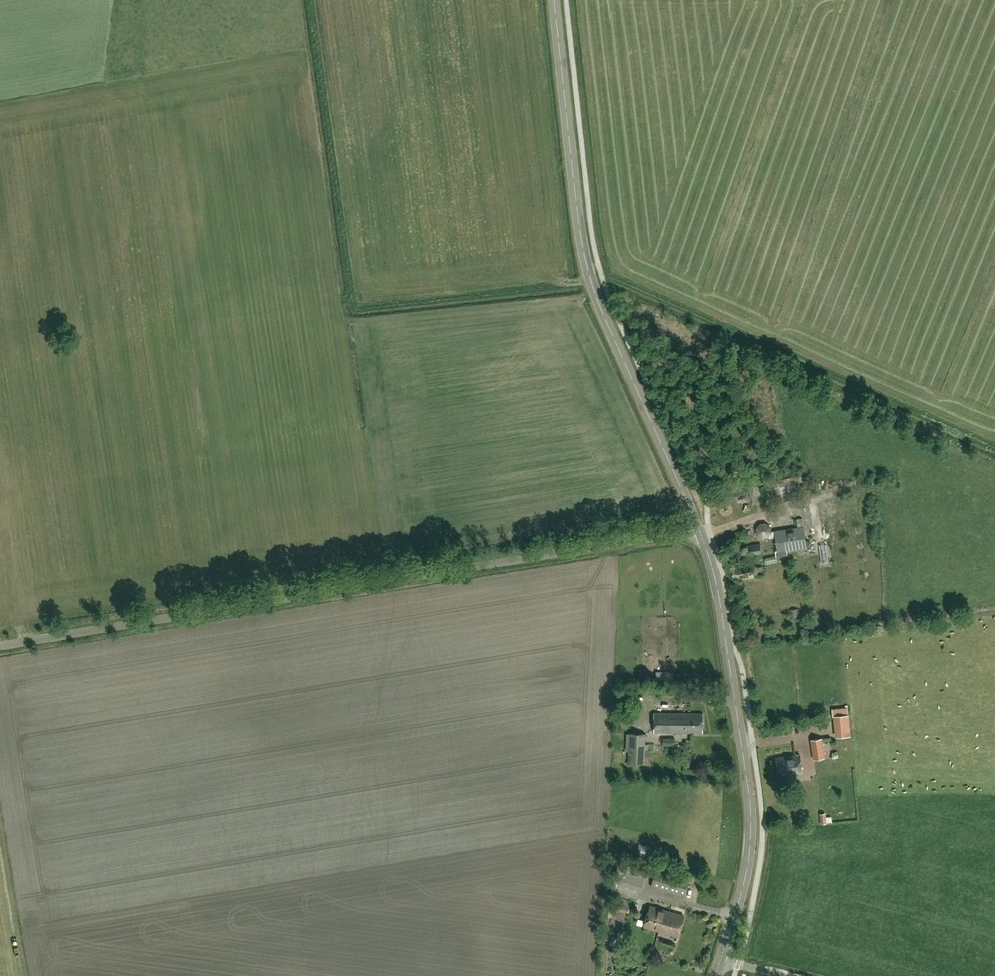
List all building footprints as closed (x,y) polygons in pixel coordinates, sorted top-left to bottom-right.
[(807,493),(801,476),(792,478),(791,476),(783,479),(784,481),(773,484),(779,502),(807,493)] [(776,551),(777,560),(781,560),(780,556),(788,555),(787,550),(807,547),(806,546),(809,546),(809,540),(806,541),(804,527),(803,519),(797,519),(798,528),(775,531),(778,551),(776,551)] [(762,537),(767,536),(770,532),(770,527),(765,523),(760,524),(757,528),(757,534),(762,537)] [(703,733),(703,713),(654,713),(654,733),(703,733)] [(848,715),(835,716),(837,737),(850,735),(848,715)] [(644,764),(646,734),(630,733),(628,763),(644,764)] [(662,737),(662,745),(676,744),(675,737),(662,737)] [(813,759),(825,758),(822,738),(811,739),(813,759)] [(779,777),(803,773),(800,754),(776,758),(779,777)] [(637,899),(645,871),(618,864),(610,891),(637,899)] [(684,896),(689,880),(656,870),(651,886),(684,896)] [(666,920),(668,911),(650,906),(645,926),(659,931),(662,919),(666,920)] [(662,919),(659,931),(678,936),(684,916),(668,911),(666,920),(662,919)]
